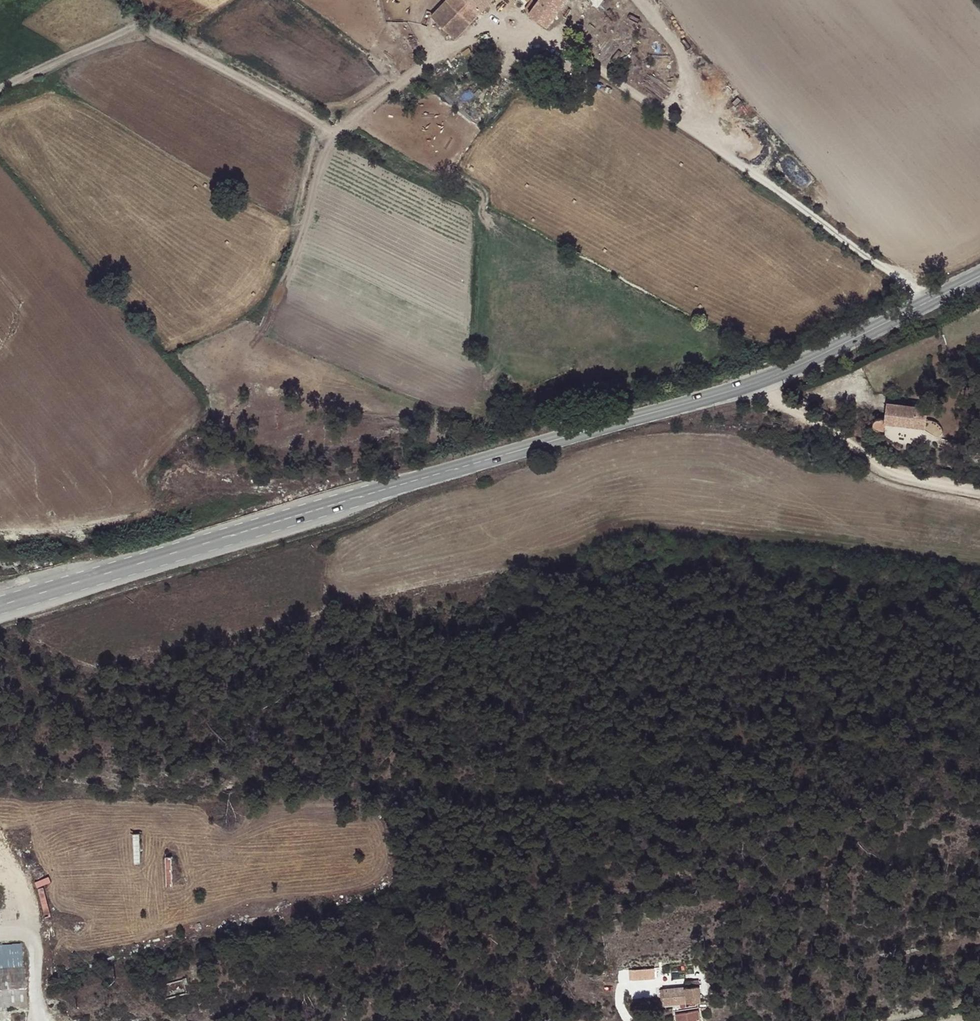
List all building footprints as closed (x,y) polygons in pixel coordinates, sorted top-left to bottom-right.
[(470,24),(463,16),(456,9),(449,1),(448,0),(446,0),(431,16),(456,40),(470,24)] [(449,1),(456,9),(463,16),(470,24),(480,12),(491,0),(448,0),(449,1)] [(524,8),(530,12),(529,14),(546,26),(566,0),(539,0),(537,2),(535,0),(534,0),(530,0),(524,8)] [(883,430),(885,417),(880,417),(878,417),(875,418),(873,419),(873,421),(872,422),(873,424),(874,428),(877,429),(883,430)] [(25,960),(22,942),(7,944),(10,962),(25,960)] [(27,1008),(23,969),(0,971),(0,1011),(27,1008)] [(704,997),(701,983),(662,987),(664,1001),(704,997)] [(702,1008),(679,1011),(681,1020),(704,1020),(702,1008)]
